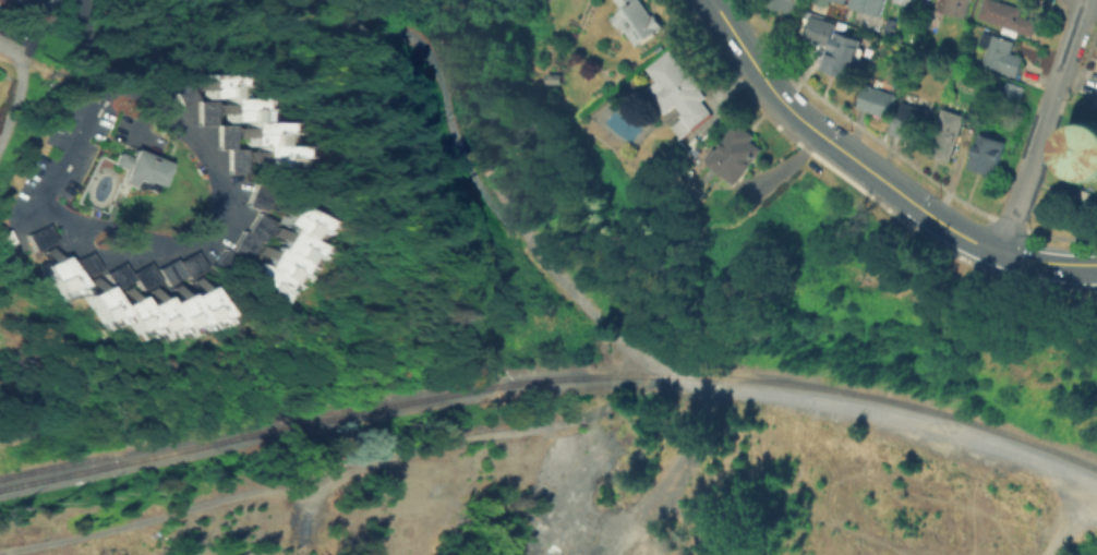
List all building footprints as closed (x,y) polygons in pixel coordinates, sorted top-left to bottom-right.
[(19,2),(20,0),(52,0),(45,14),(19,2)] [(624,13),(614,0),(644,0),(664,28),(637,48),(616,19),(624,13)] [(769,7),(771,0),(803,0),(797,17),(769,7)] [(854,4),(855,0),(890,0),(889,4),(885,4),(882,14),(854,4)] [(939,8),(942,0),(973,0),(966,19),(939,8)] [(979,17),(984,0),(998,0),(1023,9),(1021,14),(1037,20),(1033,35),(1020,31),(1017,36),(1002,31),(1004,26),(979,17)] [(836,25),(829,46),(805,37),(812,16),(836,25)] [(984,64),(989,49),(978,45),(983,32),(1014,41),(1011,51),(1025,56),(1017,76),(984,64)] [(865,43),(861,49),(866,50),(858,71),(854,69),(852,77),(823,68),(832,46),(832,45),(835,46),(840,34),(865,43)] [(684,117),(676,108),(667,116),(647,91),(658,82),(649,71),(671,51),(710,96),(703,101),(714,113),(685,138),(674,125),(684,117)] [(210,88),(197,88),(197,79),(210,79),(210,72),(239,72),(239,76),(246,76),(246,85),(239,85),(239,96),(263,96),(263,108),(268,108),(268,120),(285,120),(285,129),(289,129),(289,144),(296,144),(296,156),(292,156),(292,167),(264,167),(264,159),(252,159),(252,150),(264,150),(264,144),(253,144),(253,136),(242,136),(242,125),(253,125),(253,120),(232,120),(232,97),(210,97),(210,88)] [(1026,86),(1018,104),(1003,97),(1008,79),(1026,86)] [(880,87),(899,94),(890,120),(871,112),(872,110),(861,107),(870,83),(880,87)] [(198,122),(198,99),(216,99),(216,122),(198,122)] [(905,101),(931,110),(924,135),(920,134),(917,143),(894,134),(905,101)] [(964,114),(949,160),(926,153),(941,107),(964,114)] [(1087,122),(1096,120),(1096,180),(1094,180),(1083,177),(1074,169),(1070,159),(1069,148),(1071,137),(1077,129),(1087,122)] [(229,147),(219,147),(219,122),(240,122),(240,146),(246,146),(246,170),(229,170),(229,147)] [(726,136),(728,137),(737,125),(767,146),(739,185),(708,164),(726,136)] [(972,167),(980,141),(983,142),(985,132),(1006,140),(996,174),(972,167)] [(704,138),(692,152),(687,146),(699,133),(704,138)] [(117,150),(128,155),(132,146),(158,157),(168,161),(162,173),(165,174),(161,181),(160,180),(158,185),(143,179),(142,181),(132,178),(129,184),(123,182),(118,180),(123,167),(111,162),(112,160),(113,156),(117,150)] [(246,203),(256,182),(273,190),(264,210),(246,203)] [(274,225),(284,231),(287,226),(279,221),(292,202),(317,219),(312,229),(309,227),(302,237),(313,243),(306,254),(303,252),(291,270),(294,273),(287,285),(278,279),(273,288),(275,289),(269,298),(241,279),(244,275),(233,268),(239,260),(250,266),(253,262),(257,265),(263,257),(252,251),(257,243),(267,250),(270,245),(273,248),(278,239),(268,232),(274,225)] [(241,229),(244,230),(257,210),(272,220),(258,240),(256,239),(243,258),(228,249),(241,229)] [(23,233),(46,224),(53,240),(29,250),(23,233)] [(40,249),(49,244),(53,256),(60,254),(73,288),(51,297),(37,263),(45,260),(40,249)] [(205,263),(222,248),(234,260),(217,276),(205,263)] [(63,260),(85,251),(92,267),(71,276),(63,260)] [(171,260),(193,251),(200,266),(178,275),(177,273),(153,282),(146,267),(170,257),(171,260)] [(120,272),(143,262),(149,278),(125,287),(122,277),(98,287),(92,272),(116,262),(120,272)] [(81,289),(75,278),(84,274),(89,286),(95,283),(104,303),(111,300),(107,288),(114,285),(120,297),(126,293),(131,303),(137,301),(132,289),(142,285),(146,295),(152,293),(155,301),(164,298),(158,286),(167,282),(172,294),(177,292),(178,294),(186,290),(181,279),(191,275),(195,287),(203,283),(215,312),(203,316),(204,318),(193,324),(191,318),(180,323),(181,327),(168,333),(164,323),(155,326),(157,329),(144,335),(138,322),(126,326),(125,324),(113,329),(106,312),(95,316),(95,314),(83,319),(72,292),(81,289)]
